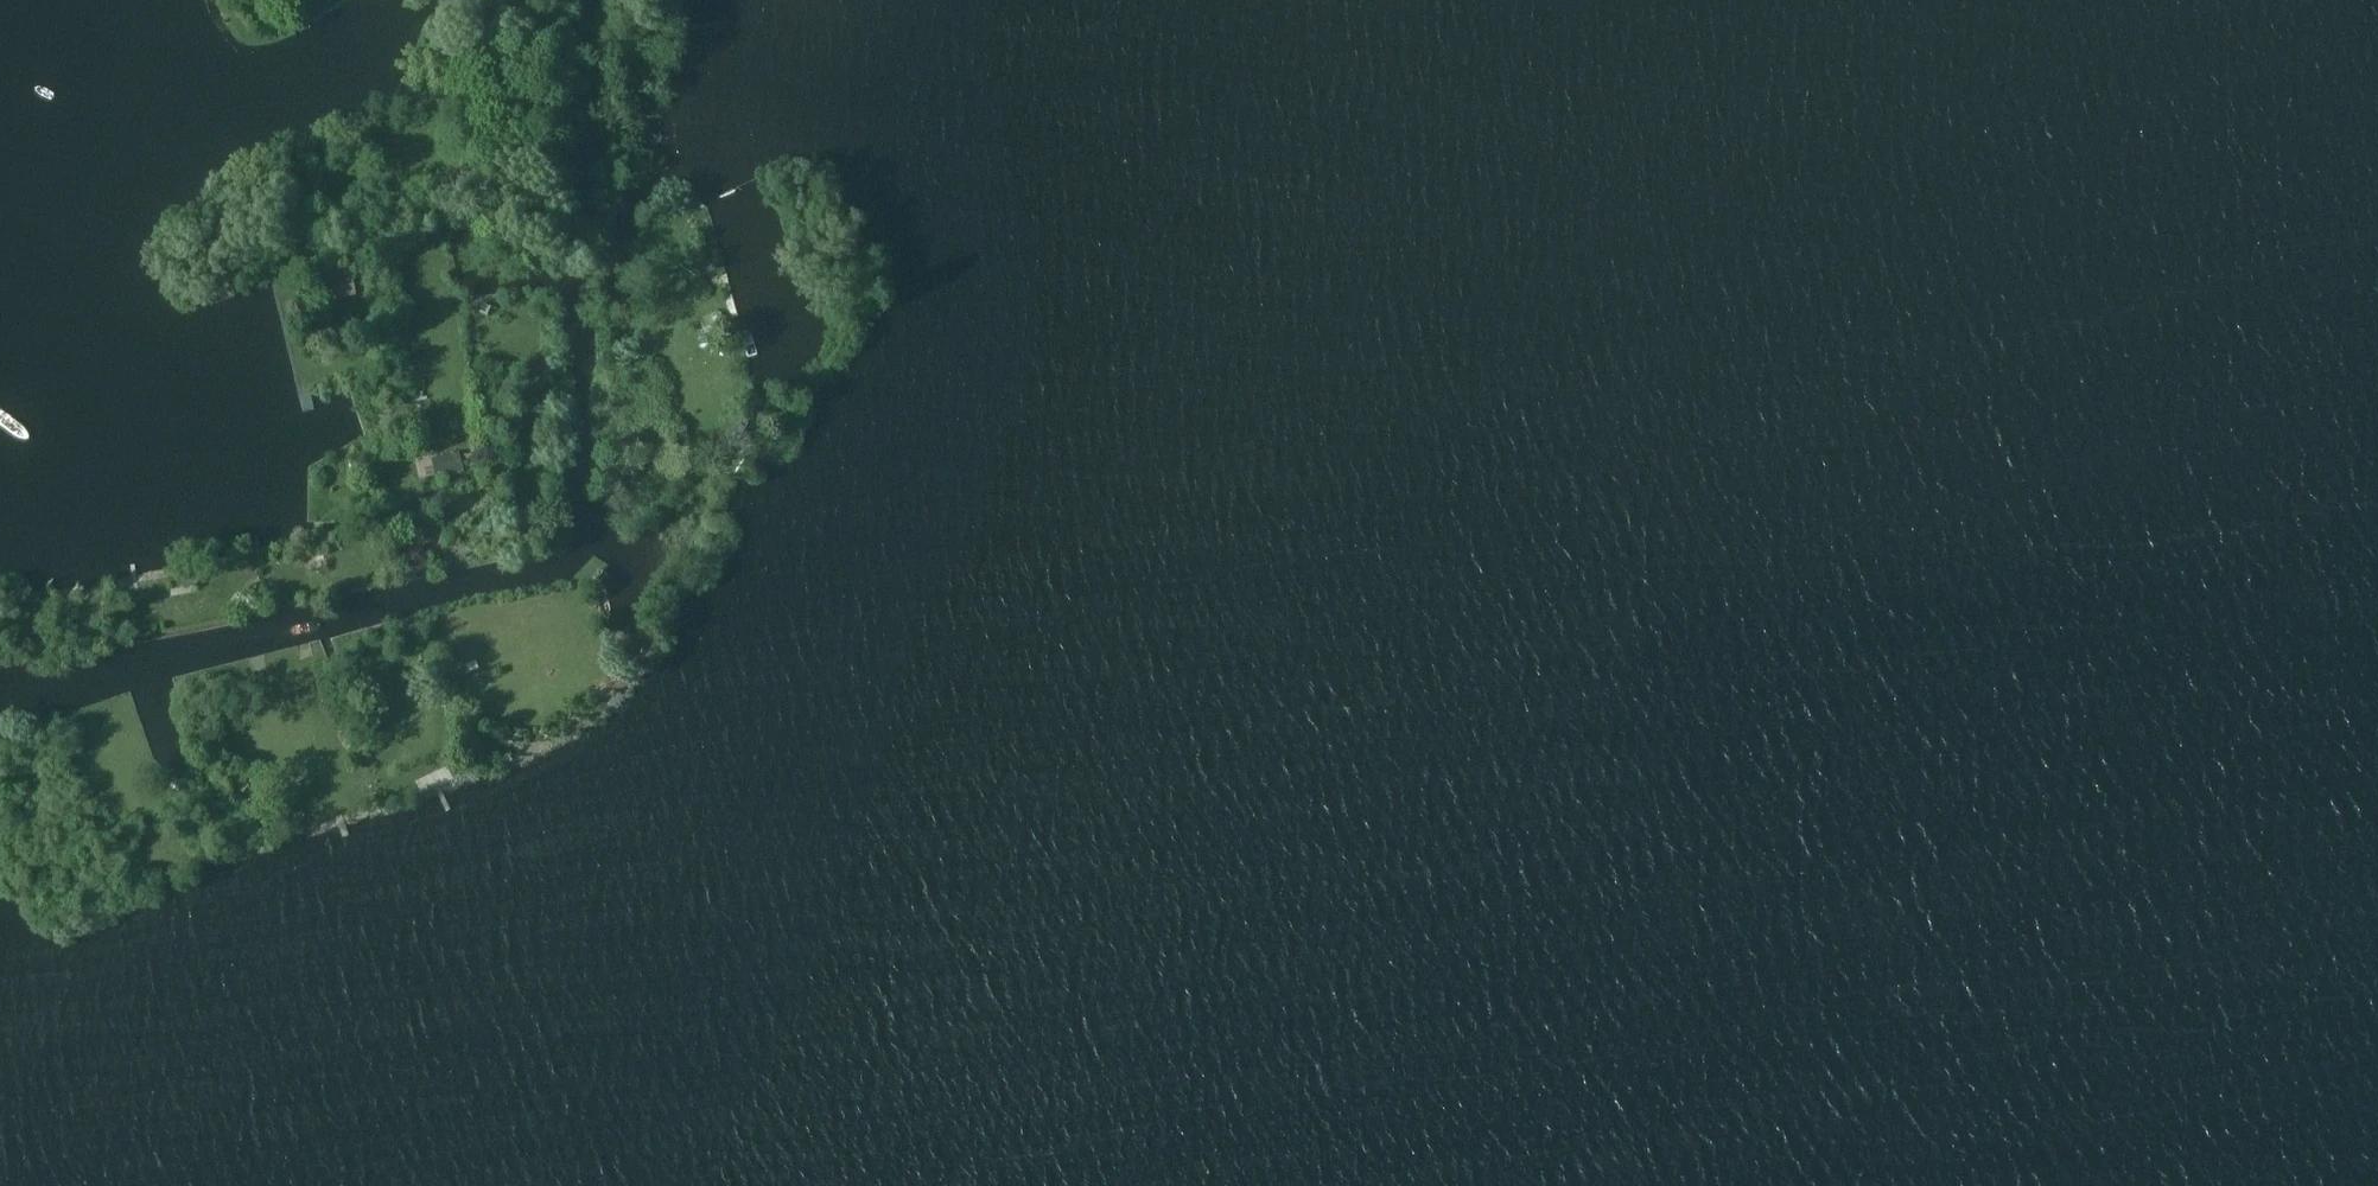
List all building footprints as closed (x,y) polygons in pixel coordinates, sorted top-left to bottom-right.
[(335,299),(352,295),(346,269),(330,273),(335,299)] [(430,463),(434,480),(460,474),(456,457),(430,463)]
